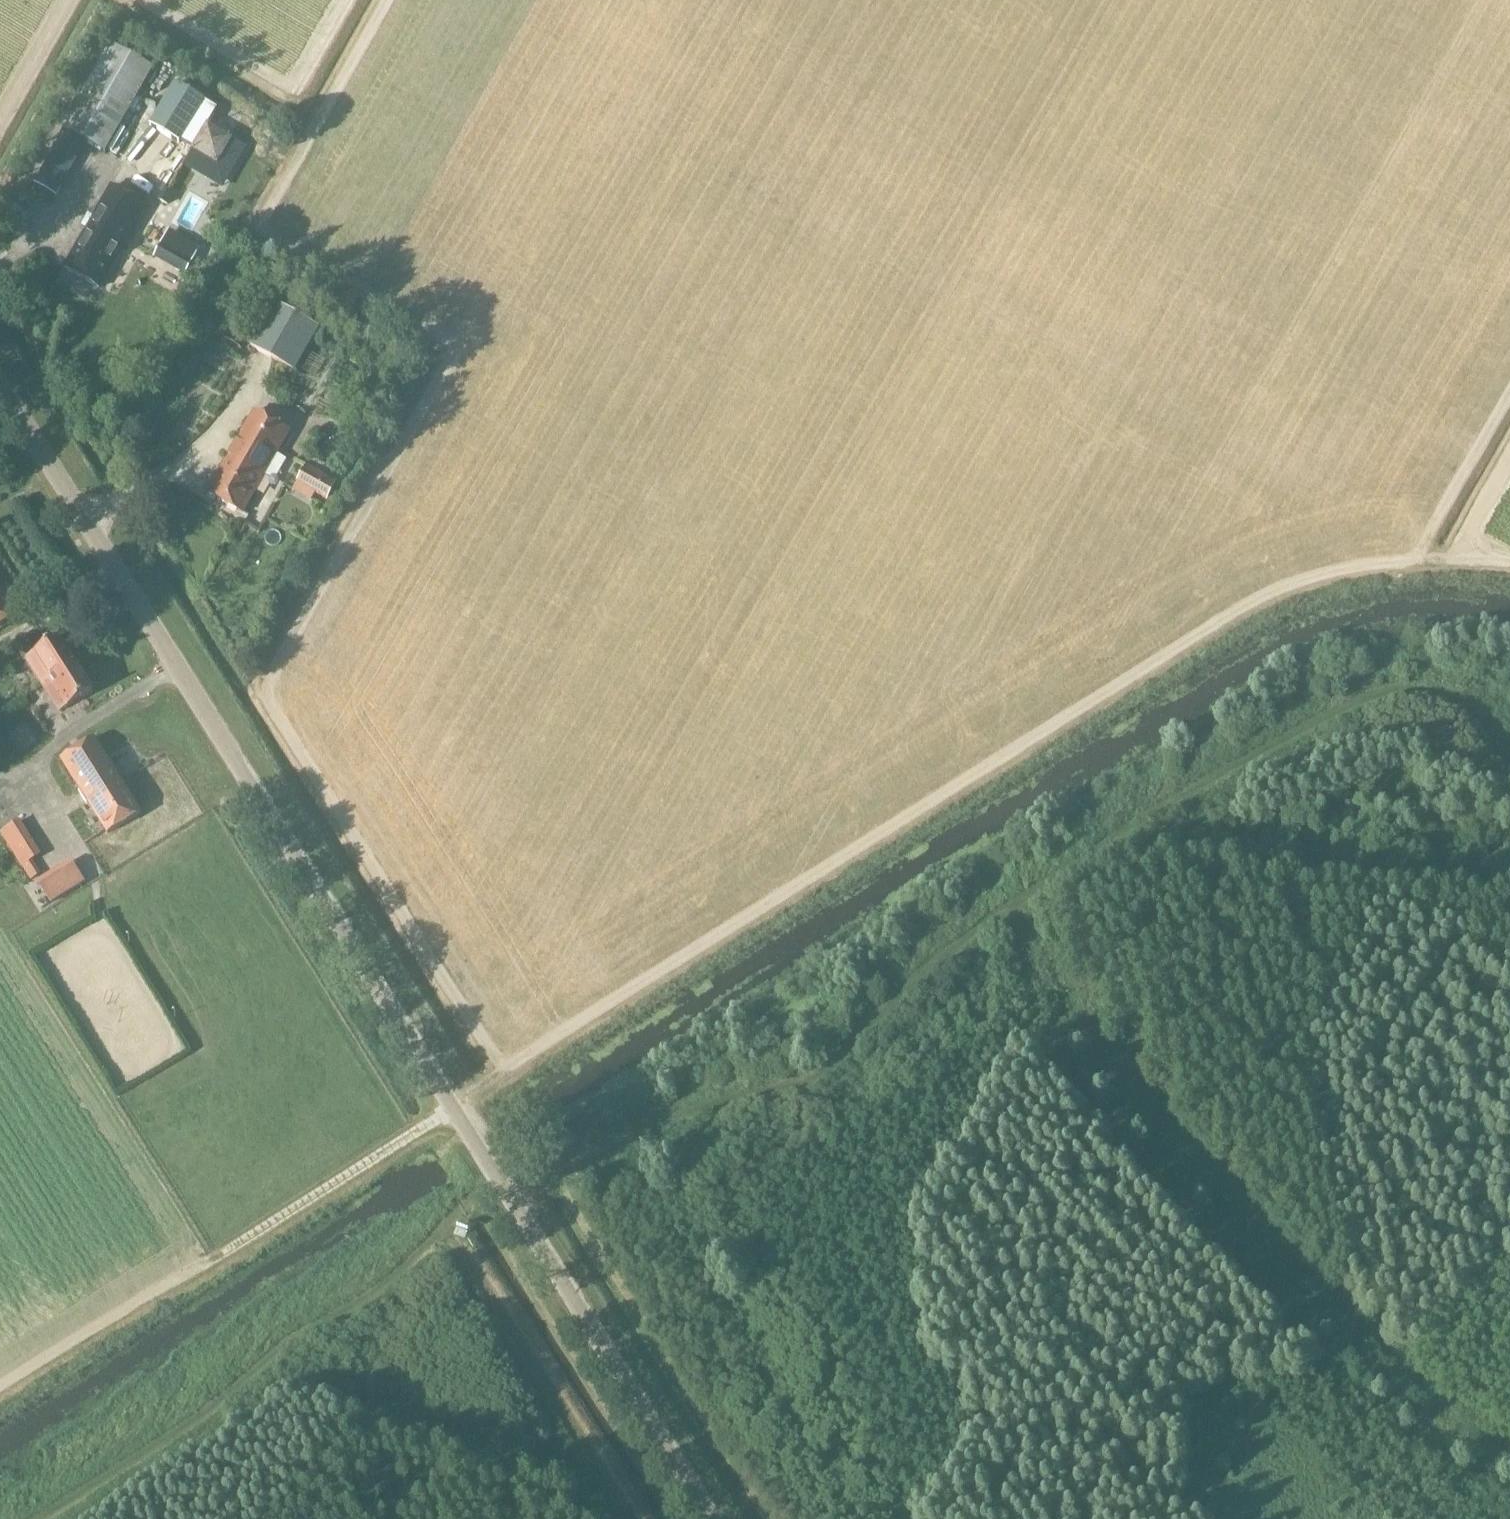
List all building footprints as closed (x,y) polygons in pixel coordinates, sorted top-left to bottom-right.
[(106,155),(153,70),(110,45),(33,184),(57,197),(86,144),(106,155)] [(190,150),(191,150),(206,124),(206,123),(208,124),(218,109),(174,83),(148,126),(190,150)] [(206,124),(191,150),(217,166),(232,140),(206,124)] [(99,288),(146,206),(112,187),(64,268),(99,288)] [(182,275),(193,256),(163,239),(153,256),(171,266),(170,268),(182,275)] [(294,371),(318,328),(271,302),(247,345),(294,371)] [(242,513),(289,431),(254,411),(207,493),(242,513)] [(326,500),(336,482),(306,464),(296,481),(315,492),(314,494),(326,500)] [(17,616),(0,590),(0,627),(17,616)] [(43,684),(75,665),(58,637),(26,657),(37,675),(43,684)] [(75,665),(43,684),(51,697),(51,698),(59,712),(92,692),(75,665)] [(94,737),(60,758),(105,834),(140,813),(94,737)] [(41,855),(33,843),(14,855),(21,867),(41,855)] [(80,882),(67,861),(35,880),(49,902),(80,882)]
